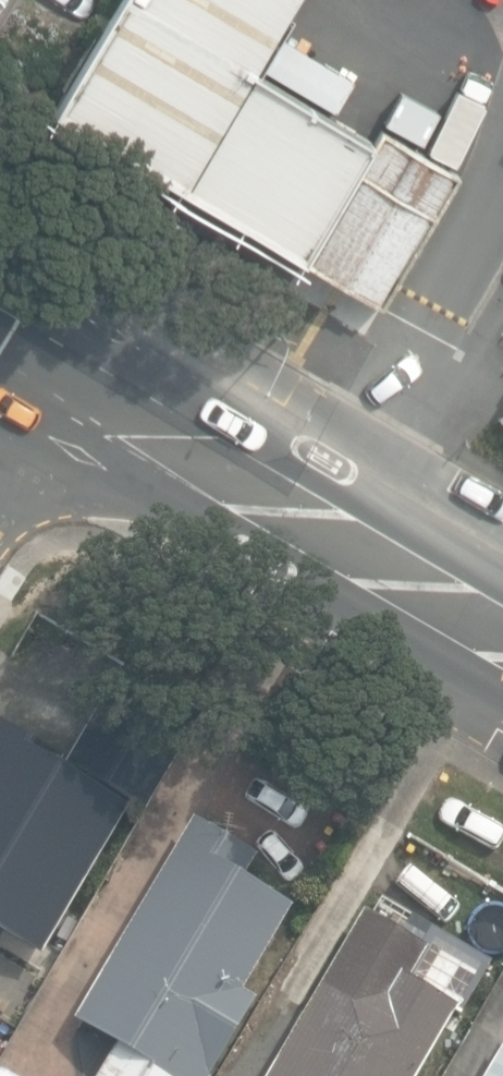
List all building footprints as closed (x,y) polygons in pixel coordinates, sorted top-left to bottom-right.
[(48,122),(372,315),(456,173),(380,127),(374,136),(262,70),(294,15),(288,11),(295,0),(120,0),(56,109),(48,122)] [(40,954),(129,806),(66,769),(69,763),(0,721),(0,930),(40,954)] [(249,987),(234,978),(285,893),(237,865),(249,843),(188,807),(69,1008),(111,1033),(85,1075),(197,1075),(249,987)] [(451,998),(402,970),(420,939),(389,920),(360,903),(259,1075),(406,1075),(451,998)] [(486,1075),(502,1075),(502,1048),(486,1075)]
